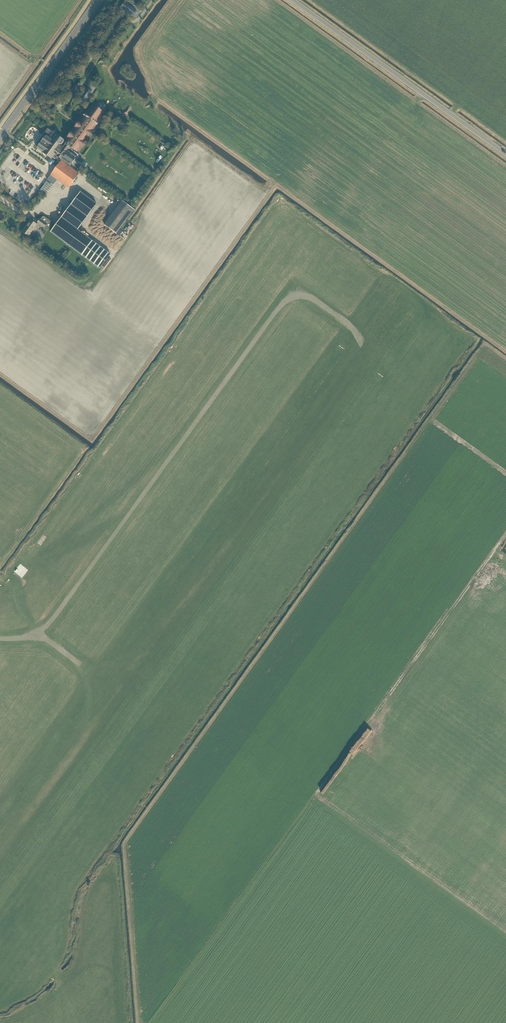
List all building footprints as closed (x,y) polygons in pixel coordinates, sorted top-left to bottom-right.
[(84,92),(79,100),(84,103),(89,95),(84,92)] [(43,136),(37,144),(39,146),(37,148),(51,158),(49,161),(50,162),(49,163),(52,166),(53,164),(57,167),(61,161),(69,167),(78,155),(72,150),(73,149),(77,152),(80,148),(86,141),(85,140),(87,137),(88,138),(93,131),(93,130),(96,126),(94,124),(102,112),(95,107),(86,119),(84,117),(81,122),(80,121),(75,128),(75,129),(73,132),(73,131),(67,139),(68,139),(66,142),(48,129),(43,136)] [(79,174),(69,167),(61,161),(57,167),(47,180),(53,185),(57,180),(68,188),(79,174)] [(61,218),(50,232),(80,254),(90,240),(78,230),(87,217),(97,204),(81,191),(71,205),(61,218)] [(122,200),(105,224),(117,233),(135,209),(122,200)] [(31,221),(22,232),(29,236),(32,232),(34,234),(40,225),(48,230),(53,223),(44,217),(43,217),(41,220),(40,219),(36,225),(31,221)] [(110,254),(90,240),(80,254),(100,269),(110,254)]
